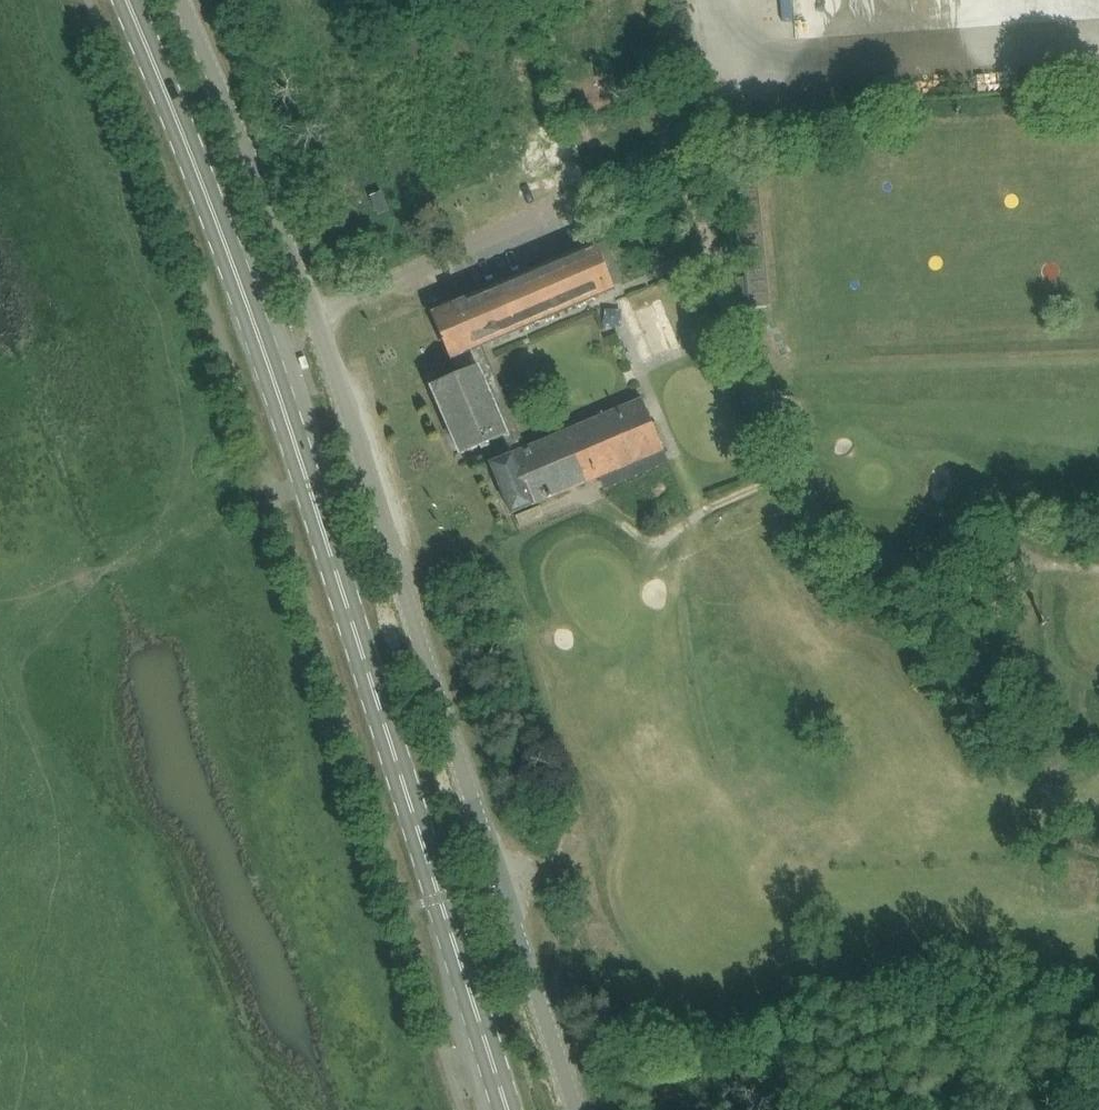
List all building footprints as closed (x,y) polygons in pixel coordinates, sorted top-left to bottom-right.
[(749,308),(771,306),(758,165),(736,167),(749,308)] [(379,214),(389,210),(382,193),(372,197),(379,214)] [(485,350),(615,289),(596,244),(433,314),(452,359),(459,356),(466,373),(432,388),(461,454),(504,436),(512,453),(510,454),(510,456),(491,464),(512,514),(664,450),(642,399),(525,448),(485,350)]
